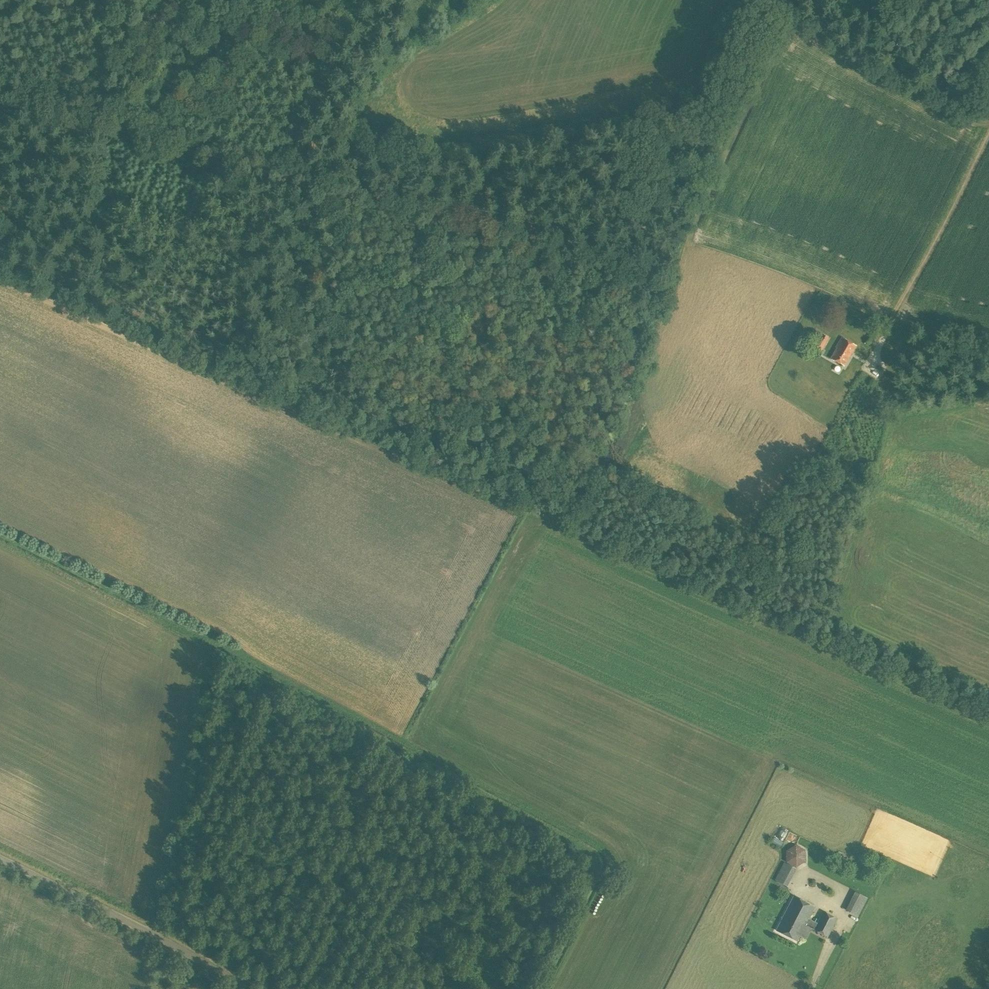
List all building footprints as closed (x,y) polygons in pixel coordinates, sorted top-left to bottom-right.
[(821,352),(829,338),(821,334),(813,348),(821,352)] [(843,366),(855,346),(841,337),(835,347),(836,348),(830,358),(843,366)] [(796,867),(806,861),(805,850),(795,844),(786,851),(786,862),(796,867)] [(787,886),(796,869),(784,862),(775,880),(787,886)] [(866,897),(854,892),(846,911),(858,916),(866,897)] [(816,923),(808,919),(814,907),(793,896),(775,930),(796,941),(805,924),(827,936),(836,918),(822,911),(816,923)]
